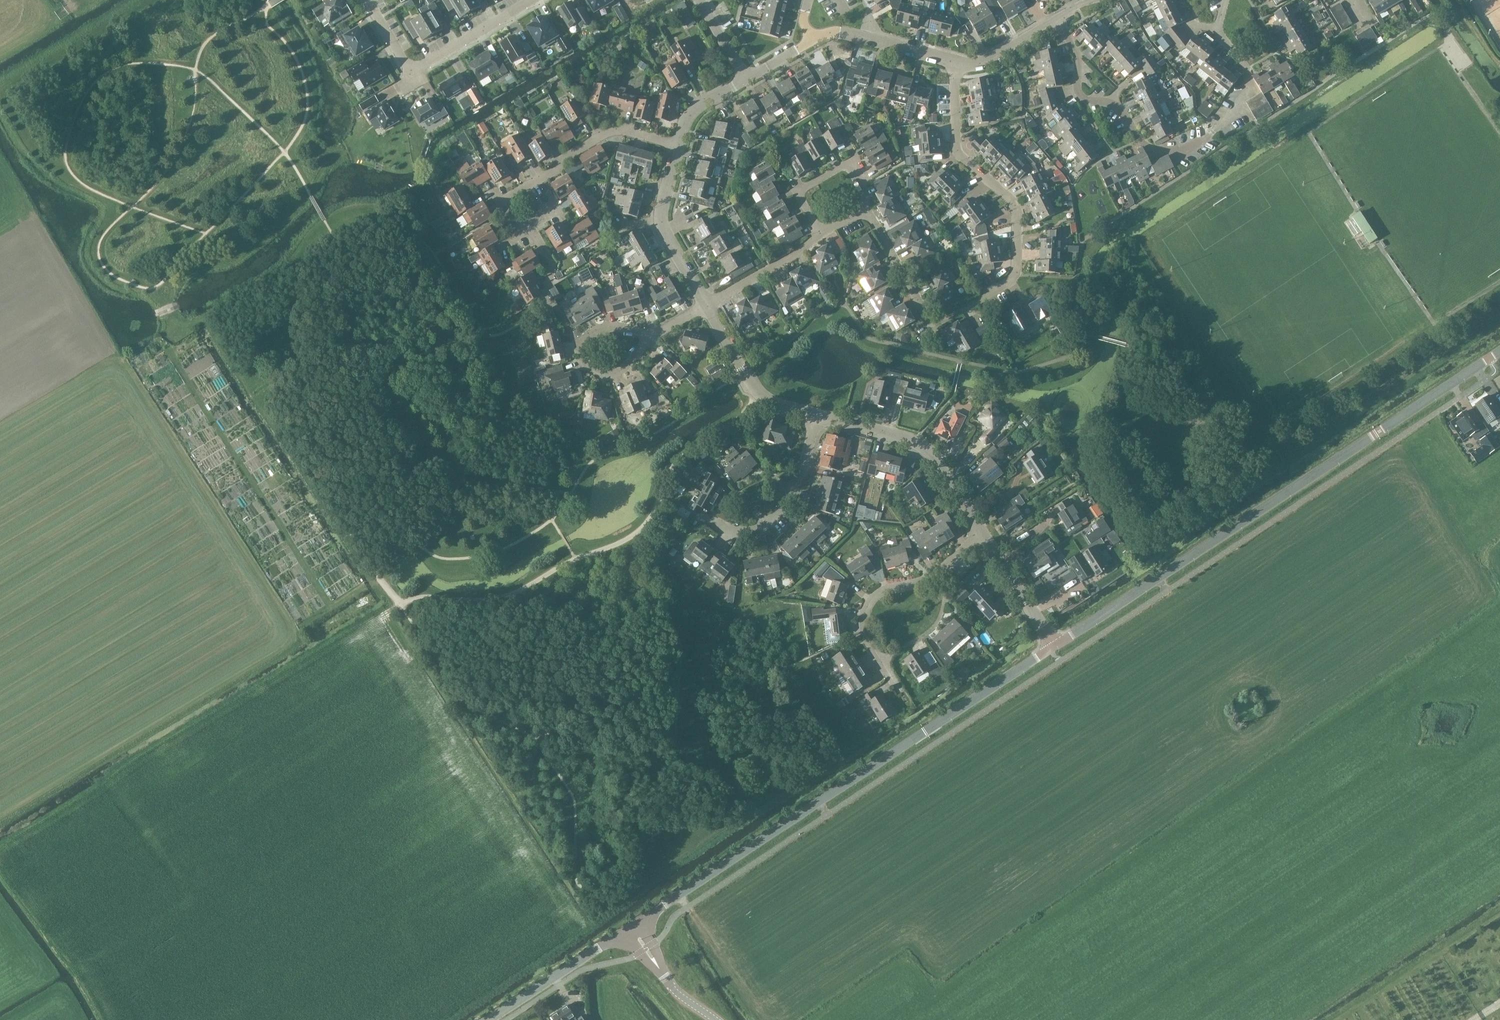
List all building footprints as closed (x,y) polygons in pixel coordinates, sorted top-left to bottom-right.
[(346,3),(344,0),(322,0),(324,3),(312,10),(318,19),(324,15),(330,26),(352,13),(346,3)] [(463,0),(451,0),(450,1),(450,0),(442,0),(449,11),(455,8),(461,18),(470,12),(463,0)] [(470,12),(480,6),(476,0),(463,0),(470,12)] [(586,0),(590,7),(591,6),(595,12),(612,1),(611,0),(586,0)] [(793,7),(767,0),(765,11),(783,16),(785,10),(791,12),(793,7)] [(907,26),(911,8),(900,5),(901,2),(900,0),(897,0),(893,2),(890,4),(893,9),(896,7),(899,8),(895,24),(906,27),(907,26)] [(907,26),(917,29),(920,14),(926,16),(930,2),(921,0),(918,0),(916,9),(911,8),(907,26)] [(981,3),(974,7),(987,30),(997,24),(989,11),(994,8),(990,0),(979,0),(981,3)] [(1009,0),(1002,0),(998,2),(997,0),(990,0),(994,8),(997,12),(1002,9),(1008,19),(1017,14),(1009,0)] [(1017,14),(1026,9),(1021,0),(1009,0),(1017,14)] [(1134,9),(1139,6),(1136,0),(1128,0),(1134,9)] [(1159,8),(1176,0),(1155,0),(1159,8)] [(1178,0),(1176,0),(1159,8),(1164,19),(1178,13),(1175,6),(1180,4),(1178,0)] [(1309,3),(1312,8),(1318,4),(1315,0),(1309,3)] [(1380,0),(1374,0),(1369,3),(1377,16),(1375,17),(1382,27),(1385,25),(1384,22),(1380,15),(1387,11),(1380,0)] [(1395,0),(1380,0),(1387,11),(1392,20),(1396,18),(1391,8),(1397,4),(1395,0)] [(1397,4),(1404,15),(1407,14),(1406,9),(1401,2),(1405,0),(1395,0),(1397,4)] [(1414,8),(1415,8),(1417,12),(1421,10),(1415,0),(1410,0),(1414,8)] [(1125,1),(1124,1),(1120,3),(1125,14),(1130,11),(1125,1)] [(571,2),(558,9),(569,28),(582,21),(585,25),(590,21),(584,11),(579,14),(571,2)] [(684,2),(677,6),(689,27),(696,23),(684,2)] [(936,4),(930,2),(926,16),(932,18),(928,33),(938,35),(939,35),(943,17),(933,14),(936,4)] [(428,5),(419,10),(423,17),(422,18),(432,35),(442,29),(436,19),(442,16),(434,4),(429,7),(428,5)] [(1344,10),(1340,4),(1329,10),(1334,17),(1344,10)] [(621,6),(615,10),(618,16),(624,12),(621,6)] [(987,30),(974,7),(965,13),(964,11),(959,14),(965,26),(966,26),(965,25),(970,22),(979,36),(988,31),(987,30)] [(1273,24),(1276,28),(1294,17),(1288,7),(1274,14),(1278,21),(1273,24)] [(1348,17),(1344,10),(1334,17),(1338,23),(1348,17)] [(783,16),(765,11),(762,22),(787,28),(789,24),(782,22),(783,16)] [(1311,14),(1314,19),(1321,15),(1318,11),(1311,14)] [(1130,13),(1126,17),(1131,24),(1136,20),(1135,19),(1130,13)] [(1167,35),(1158,42),(1165,51),(1174,44),(1171,39),(1181,32),(1177,27),(1184,23),(1183,23),(1188,21),(1186,16),(1181,19),(1178,13),(1164,19),(1160,22),(1166,33),(1167,35)] [(954,19),(943,17),(939,35),(949,38),(950,36),(957,35),(958,30),(957,28),(959,27),(960,28),(964,25),(965,26),(959,14),(955,17),(954,19)] [(535,24),(529,28),(540,46),(557,36),(552,27),(550,28),(544,18),(542,19),(541,17),(534,21),(535,24)] [(1300,28),(1294,17),(1276,28),(1279,33),(1283,30),(1287,36),(1300,28)] [(1352,24),(1348,17),(1338,23),(1342,30),(1352,24)] [(432,35),(422,18),(412,24),(410,19),(404,23),(414,39),(419,35),(423,41),(432,35)] [(787,28),(762,22),(759,33),(778,37),(780,31),(786,33),(787,28)] [(1085,39),(1090,45),(1108,29),(1104,25),(1097,31),(1093,25),(1089,29),(1086,26),(1082,29),(1084,32),(1077,39),(1081,43),(1085,39)] [(372,47),(367,39),(365,41),(358,29),(352,33),(348,28),(337,35),(341,41),(346,38),(350,45),(348,46),(355,57),(372,47)] [(1306,38),(1300,28),(1287,36),(1290,42),(1285,44),(1288,49),(1306,38)] [(1371,28),(1371,29),(1364,33),(1371,45),(1378,40),(1371,28)] [(1108,29),(1090,45),(1095,50),(1090,54),(1094,58),(1100,52),(1099,51),(1108,43),(1112,40),(1108,35),(1111,33),(1108,29)] [(1330,31),(1324,35),(1327,39),(1333,36),(1330,31)] [(1184,36),(1181,32),(1171,39),(1174,44),(1175,44),(1184,36)] [(1371,45),(1364,33),(1356,38),(1363,49),(1371,45)] [(515,36),(501,44),(512,64),(525,56),(530,64),(537,60),(528,44),(522,48),(515,36)] [(1177,46),(1181,51),(1179,54),(1191,63),(1209,40),(1205,37),(1201,41),(1195,36),(1190,43),(1186,38),(1177,46)] [(329,37),(322,41),(324,46),(327,44),(332,41),(329,37)] [(564,37),(559,41),(565,51),(571,48),(564,37)] [(1108,43),(1099,51),(1100,52),(1104,56),(1108,52),(1112,57),(1130,41),(1127,37),(1120,43),(1116,37),(1112,40),(1108,43)] [(494,38),(489,41),(495,52),(500,49),(494,38)] [(689,38),(671,48),(683,69),(697,61),(691,51),(695,49),(689,38)] [(1313,48),(1306,38),(1288,49),(1291,53),(1296,50),(1299,56),(1313,48)] [(1213,43),(1209,40),(1191,63),(1194,66),(1199,60),(1205,64),(1210,58),(1215,52),(1209,47),(1213,43)] [(1133,45),(1130,41),(1112,57),(1118,63),(1113,66),(1116,70),(1132,56),(1127,50),(1133,45)] [(1060,49),(1040,53),(1040,54),(1035,55),(1037,62),(1033,63),(1034,68),(1057,63),(1056,56),(1061,54),(1060,49)] [(609,51),(602,55),(607,64),(614,60),(609,51)] [(482,58),(470,65),(483,87),(492,81),(489,77),(499,71),(501,76),(508,72),(500,58),(494,61),(488,52),(481,56),(482,58)] [(1220,56),(1215,52),(1210,58),(1205,64),(1200,70),(1199,69),(1196,73),(1206,80),(1204,82),(1205,83),(1223,61),(1219,58),(1220,56)] [(1137,61),(1132,56),(1116,70),(1120,74),(1124,70),(1129,76),(1141,65),(1144,70),(1155,63),(1151,57),(1146,59),(1143,56),(1137,61)] [(386,76),(382,69),(384,68),(380,62),(378,63),(376,59),(362,67),(361,64),(349,71),(355,81),(360,79),(365,88),(386,76)] [(850,68),(843,95),(851,97),(854,91),(855,92),(858,86),(867,87),(867,86),(871,71),(871,72),(872,72),(873,66),(869,65),(868,68),(865,67),(866,65),(859,63),(859,62),(858,65),(851,63),(851,60),(846,59),(845,63),(847,67),(850,68)] [(668,70),(662,73),(672,89),(687,80),(678,64),(677,65),(675,60),(666,66),(668,70)] [(641,61),(638,66),(644,71),(647,66),(641,61)] [(1226,64),(1223,61),(1205,83),(1209,86),(1213,80),(1219,85),(1229,73),(1223,68),(1226,64)] [(1278,62),(1274,65),(1284,83),(1294,98),(1300,95),(1295,87),(1294,88),(1289,80),(1295,77),(1287,63),(1281,67),(1278,62)] [(817,73),(812,76),(811,76),(816,85),(823,97),(832,92),(828,85),(838,79),(829,63),(815,71),(817,73)] [(1044,71),(1045,78),(1065,74),(1064,68),(1059,70),(1057,63),(1034,68),(1035,73),(1044,71)] [(1155,89),(1154,88),(1152,83),(1159,79),(1157,74),(1160,71),(1156,65),(1146,72),(1149,78),(1135,84),(1138,91),(1133,94),(1135,98),(1155,89)] [(1284,83),(1273,65),(1269,67),(1272,72),(1266,76),(1274,89),(1283,83),(1284,83)] [(795,79),(791,82),(798,95),(802,102),(810,98),(806,91),(816,85),(811,76),(812,76),(808,69),(794,76),(795,79)] [(867,88),(865,94),(875,97),(877,89),(887,92),(888,92),(892,76),(892,74),(878,70),(877,73),(872,72),(871,72),(871,71),(867,86),(867,87),(867,88)] [(460,74),(459,73),(459,74),(451,79),(448,80),(441,85),(440,85),(448,99),(468,87),(460,74)] [(1229,73),(1219,85),(1229,93),(1242,76),(1238,73),(1234,77),(1229,73)] [(1066,79),(1065,74),(1045,78),(1047,85),(1038,87),(1039,92),(1040,92),(1042,99),(1053,95),(1051,89),(1062,87),(1061,80),(1066,79)] [(1188,75),(1184,80),(1188,83),(1192,78),(1188,75)] [(1262,93),(1257,97),(1263,107),(1268,104),(1263,95),(1274,89),(1266,76),(1260,79),(1257,75),(1253,77),(1262,93)] [(887,92),(885,99),(896,102),(905,105),(907,97),(908,97),(910,87),(911,88),(913,79),(898,76),(897,78),(892,76),(888,92),(887,92)] [(972,93),(990,90),(1001,87),(1001,83),(989,85),(988,78),(968,82),(968,86),(970,86),(972,93)] [(1192,78),(1188,83),(1192,87),(1196,81),(1192,78)] [(772,92),(772,94),(773,93),(782,109),(784,112),(793,107),(789,101),(798,95),(791,82),(789,79),(776,87),(777,89),(772,92)] [(591,102),(589,107),(600,110),(601,104),(607,106),(611,88),(595,84),(590,102),(591,102)] [(614,86),(609,106),(632,112),(636,96),(625,94),(626,89),(614,86)] [(1168,96),(1167,95),(1165,91),(1161,93),(1158,86),(1154,88),(1155,89),(1135,98),(1137,103),(1142,101),(1145,106),(1145,107),(1168,96)] [(474,87),(468,91),(476,104),(483,100),(474,87)] [(904,110),(902,119),(911,121),(914,113),(916,105),(927,108),(932,90),(917,87),(917,89),(911,88),(910,87),(908,97),(907,97),(905,105),(904,110)] [(972,96),(974,104),(994,100),(999,99),(998,94),(991,95),(990,90),(972,93),(970,93),(970,97),(972,96)] [(782,109),(773,93),(772,94),(760,101),(761,103),(756,106),(762,116),(768,127),(777,121),(773,115),(782,109)] [(1014,95),(1016,106),(1022,105),(1022,93),(1014,95)] [(1162,112),(1162,111),(1159,105),(1167,101),(1167,100),(1171,98),(1170,94),(1169,94),(1167,95),(1168,96),(1145,107),(1145,106),(1143,107),(1146,115),(1141,117),(1143,122),(1162,112)] [(376,95),(364,102),(368,109),(379,102),(376,95)] [(660,95),(654,118),(668,122),(671,110),(676,112),(679,99),(660,95)] [(1055,101),(1053,95),(1042,99),(1044,105),(1055,101)] [(639,100),(635,119),(651,123),(655,104),(650,103),(651,98),(641,96),(640,101),(639,100)] [(1168,108),(1162,111),(1162,112),(1143,122),(1146,126),(1151,124),(1154,130),(1176,120),(1175,118),(1179,116),(1194,109),(1192,98),(1192,97),(1187,99),(1190,106),(1171,115),(1168,108)] [(1263,107),(1257,97),(1251,100),(1257,111),(1263,107)] [(418,106),(412,110),(420,124),(435,115),(438,120),(448,114),(441,103),(435,107),(430,99),(424,103),(423,101),(417,104),(418,106)] [(576,100),(562,108),(571,124),(572,124),(574,128),(583,123),(580,119),(586,116),(576,100)] [(752,121),(762,116),(756,106),(753,100),(740,108),(741,110),(736,113),(748,133),(757,128),(752,121)] [(841,100),(835,103),(839,109),(842,107),(843,104),(841,100)] [(994,100),(974,104),(968,105),(969,109),(971,108),(972,115),(987,112),(996,110),(994,100)] [(1205,100),(1201,105),(1211,113),(1215,109),(1205,100)] [(1257,111),(1251,100),(1246,103),(1252,114),(1257,111)] [(398,121),(394,114),(391,109),(387,102),(386,101),(366,113),(370,121),(377,117),(385,130),(399,122),(398,121)] [(1058,126),(1075,113),(1071,109),(1067,112),(1062,106),(1058,110),(1056,104),(1045,107),(1048,117),(1043,121),(1051,131),(1058,126)] [(1268,104),(1263,107),(1257,111),(1252,114),(1257,122),(1273,112),(1268,104)] [(1201,105),(1197,110),(1207,118),(1211,113),(1201,105)] [(987,112),(972,115),(966,116),(967,119),(969,119),(970,127),(996,122),(994,116),(987,117),(987,112)] [(1078,126),(1077,126),(1073,120),(1078,117),(1075,113),(1058,126),(1051,131),(1059,141),(1062,138),(1078,126)] [(1181,121),(1179,116),(1175,118),(1176,120),(1154,130),(1157,137),(1152,139),(1154,144),(1173,135),(1170,128),(1178,124),(1177,123),(1181,121)] [(551,145),(558,141),(562,139),(564,143),(574,137),(564,119),(543,131),(551,145)] [(823,136),(823,137),(831,150),(830,150),(831,152),(844,145),(843,143),(845,141),(848,139),(841,127),(837,120),(836,119),(827,124),(832,132),(823,136)] [(715,137),(714,143),(723,145),(722,146),(736,150),(739,139),(732,137),(735,127),(717,122),(713,136),(715,137)] [(1063,153),(1081,139),(1077,133),(1082,129),(1079,125),(1077,126),(1078,126),(1062,138),(1066,143),(1059,149),(1063,153)] [(864,148),(866,153),(880,145),(887,141),(882,132),(874,136),(869,127),(854,136),(861,149),(864,148)] [(929,128),(915,130),(916,140),(921,140),(922,146),(943,143),(942,133),(929,134),(929,128)] [(823,137),(823,136),(819,129),(809,134),(814,141),(805,146),(814,162),(826,155),(825,153),(830,150),(831,150),(823,137)] [(532,155),(524,141),(520,134),(502,145),(509,155),(513,152),(519,163),(532,155)] [(554,154),(547,141),(545,138),(544,138),(542,134),(533,140),(536,144),(530,147),(539,163),(554,154)] [(999,145),(1002,143),(1002,142),(1004,141),(1000,137),(995,142),(991,137),(985,143),(976,152),(979,155),(980,154),(985,159),(999,145)] [(459,138),(453,139),(455,149),(461,147),(459,138)] [(970,146),(976,152),(985,143),(979,138),(970,146)] [(1038,143),(1044,151),(1049,148),(1046,143),(1042,139),(1038,143)] [(1086,144),(1081,139),(1063,153),(1066,157),(1073,152),(1078,158),(1094,145),(1091,141),(1086,144)] [(703,155),(702,161),(717,165),(717,166),(724,168),(727,158),(720,156),(722,146),(723,145),(714,143),(704,140),(700,154),(703,155)] [(751,140),(746,143),(749,149),(755,145),(751,140)] [(985,159),(984,160),(986,163),(987,162),(992,167),(994,166),(1009,151),(1011,149),(1008,145),(1006,143),(1005,145),(1002,142),(1002,143),(999,145),(985,159)] [(804,143),(800,146),(795,149),(799,156),(789,161),(798,177),(811,169),(810,167),(815,164),(814,162),(805,146),(804,143)] [(944,155),(943,143),(922,146),(922,152),(918,152),(919,163),(933,161),(932,156),(944,155)] [(600,145),(580,157),(590,176),(601,169),(599,165),(608,159),(600,145)] [(880,145),(866,153),(864,154),(872,167),(874,165),(877,171),(898,159),(892,150),(885,154),(880,145)] [(1097,149),(1094,145),(1078,158),(1082,163),(1075,169),(1078,173),(1097,158),(1092,152),(1097,149)] [(621,146),(617,160),(624,162),(621,172),(626,173),(632,149),(621,146)] [(1140,156),(1133,159),(1144,180),(1149,178),(1145,170),(1152,166),(1156,176),(1163,172),(1157,161),(1151,165),(1142,148),(1137,151),(1140,156)] [(644,152),(632,149),(626,173),(631,174),(633,165),(640,167),(644,152)] [(1002,172),(1019,156),(1021,154),(1018,151),(1013,155),(1009,151),(994,166),(996,168),(998,167),(1002,172)] [(656,155),(644,152),(640,167),(646,168),(644,178),(649,179),(656,155)] [(687,166),(697,168),(700,155),(690,153),(687,166)] [(1019,156),(1002,172),(1001,173),(1004,176),(1005,175),(1010,180),(1017,173),(1022,178),(1034,167),(1026,158),(1024,160),(1019,156)] [(1168,156),(1163,159),(1168,170),(1174,167),(1168,156)] [(463,157),(453,163),(468,188),(480,180),(482,183),(491,178),(489,175),(481,162),(470,168),(463,157)] [(488,157),(482,160),(496,183),(501,180),(503,184),(512,179),(508,171),(508,170),(501,158),(492,163),(488,157)] [(1125,157),(1120,159),(1129,178),(1135,175),(1139,182),(1144,180),(1133,159),(1127,162),(1125,157)] [(1129,178),(1120,159),(1115,162),(1118,167),(1112,170),(1123,191),(1127,189),(1123,181),(1129,178)] [(1168,170),(1163,159),(1157,161),(1163,172),(1168,170)] [(698,176),(697,181),(696,182),(711,186),(719,188),(722,178),(714,176),(717,166),(717,165),(702,161),(699,160),(695,175),(698,176)] [(755,193),(757,192),(756,192),(772,183),(772,184),(776,181),(773,176),(775,175),(768,162),(752,171),(757,180),(750,184),(755,193)] [(1118,193),(1123,191),(1112,170),(1105,173),(1103,168),(1098,170),(1107,189),(1114,185),(1118,193)] [(937,174),(927,184),(935,191),(937,189),(941,193),(957,177),(949,170),(945,173),(942,170),(937,174)] [(916,182),(915,172),(908,173),(910,183),(916,182)] [(1050,181),(1049,180),(1053,178),(1051,175),(1042,179),(1039,173),(1020,183),(1022,186),(1023,185),(1027,192),(1044,183),(1044,184),(1050,181)] [(568,176),(552,185),(561,200),(577,190),(581,188),(576,179),(572,181),(568,176)] [(895,198),(896,198),(900,196),(889,177),(873,186),(878,194),(875,195),(881,206),(882,206),(895,198)] [(965,185),(957,177),(941,193),(946,198),(943,200),(950,207),(961,197),(957,193),(965,185)] [(709,196),(711,186),(696,182),(697,181),(694,180),(690,195),(692,196),(690,202),(713,209),(716,198),(709,196)] [(756,192),(757,192),(761,201),(754,205),(759,214),(767,210),(780,202),(777,197),(779,196),(772,184),(772,183),(756,192)] [(1047,189),(1044,184),(1044,183),(1027,192),(1025,192),(1027,196),(1028,195),(1032,201),(1032,202),(1045,195),(1055,191),(1053,186),(1047,189)] [(462,186),(444,196),(450,207),(454,204),(460,214),(474,206),(462,186)] [(584,189),(570,197),(583,218),(600,207),(594,197),(590,199),(584,189)] [(618,195),(617,199),(641,206),(645,194),(630,190),(628,197),(618,195)] [(1056,203),(1055,201),(1059,199),(1058,196),(1048,201),(1045,195),(1032,202),(1032,201),(1027,204),(1029,207),(1030,207),(1034,213),(1034,214),(1050,205),(1051,205),(1056,203)] [(891,225),(906,216),(899,203),(903,201),(900,196),(896,198),(895,198),(882,206),(881,206),(877,209),(884,220),(887,218),(891,225)] [(966,200),(955,208),(961,217),(965,214),(968,219),(985,206),(979,198),(969,205),(966,200)] [(641,206),(617,199),(615,204),(626,207),(624,214),(638,218),(641,206)] [(782,200),(780,202),(767,210),(772,218),(764,222),(770,232),(779,226),(790,219),(787,214),(789,213),(782,200)] [(468,213),(464,215),(470,224),(474,222),(477,227),(493,217),(484,202),(468,212),(468,213)] [(1034,214),(1034,213),(1032,214),(1034,217),(1035,217),(1039,223),(1061,212),(1059,208),(1053,211),(1051,205),(1050,205),(1034,214)] [(992,216),(985,206),(968,219),(972,224),(969,227),(975,235),(986,227),(982,222),(992,216)] [(1362,206),(1354,212),(1371,238),(1379,233),(1362,206)] [(929,209),(923,212),(926,218),(932,214),(929,209)] [(795,217),(790,219),(779,226),(784,235),(777,239),(783,248),(803,236),(800,230),(802,229),(795,217)] [(589,219),(569,231),(577,245),(587,239),(590,243),(600,237),(600,236),(596,230),(589,219)] [(709,219),(703,223),(693,229),(701,242),(703,240),(706,246),(709,244),(726,235),(727,234),(721,225),(715,229),(709,219)] [(907,250),(911,248),(925,239),(915,221),(899,230),(903,237),(900,239),(907,250)] [(490,226),(474,236),(483,250),(499,240),(496,236),(500,233),(495,224),(491,227),(490,226)] [(562,224),(547,233),(557,248),(559,253),(564,249),(573,244),(571,240),(572,240),(562,224)] [(958,226),(948,233),(955,244),(966,240),(958,226)] [(630,242),(634,248),(647,240),(641,230),(619,243),(621,247),(630,242)] [(1041,251),(1060,252),(1067,252),(1068,238),(1060,238),(1061,231),(1048,231),(1047,239),(1040,239),(1040,243),(1041,243),(1041,250),(1041,251)] [(709,244),(717,257),(719,256),(722,261),(736,253),(743,249),(738,240),(731,244),(726,235),(709,244)] [(854,253),(864,271),(872,267),(880,263),(876,255),(879,254),(868,235),(857,242),(861,249),(854,253)] [(749,245),(757,242),(755,237),(747,240),(749,245)] [(929,237),(925,239),(911,248),(917,258),(920,257),(924,264),(940,255),(929,237)] [(981,248),(982,255),(1002,251),(1000,240),(989,242),(988,237),(974,240),(976,249),(981,248)] [(653,251),(647,240),(634,248),(637,254),(628,259),(631,264),(653,251)] [(818,255),(812,259),(820,274),(839,263),(835,257),(842,253),(835,241),(817,252),(818,255)] [(452,246),(445,250),(449,255),(455,251),(452,246)] [(479,252),(469,258),(473,263),(482,258),(486,264),(482,267),(488,277),(506,266),(494,246),(480,254),(479,252)] [(581,260),(587,256),(583,248),(576,251),(581,260)] [(1060,252),(1041,251),(1041,250),(1039,250),(1039,254),(1040,254),(1040,261),(1040,262),(1056,262),(1066,263),(1066,258),(1060,257),(1060,252)] [(533,251),(517,260),(517,261),(513,263),(518,272),(522,270),(525,275),(542,265),(533,251)] [(659,262),(653,251),(631,264),(633,268),(642,263),(646,269),(659,262)] [(1005,262),(1002,251),(982,255),(983,261),(978,262),(980,272),(994,269),(993,264),(1005,262)] [(742,262),(736,253),(722,261),(720,262),(727,275),(730,274),(733,280),(754,267),(748,258),(742,262)] [(1056,262),(1040,262),(1040,261),(1035,261),(1035,264),(1037,264),(1036,272),(1062,273),(1062,268),(1056,268),(1056,262)] [(945,262),(930,270),(934,277),(931,279),(937,290),(938,290),(951,282),(952,282),(956,280),(945,262)] [(789,275),(792,279),(800,293),(801,292),(819,282),(810,267),(802,272),(800,268),(789,275)] [(864,271),(858,274),(868,293),(886,283),(880,272),(876,274),(872,267),(864,271)] [(588,268),(579,273),(582,279),(585,278),(586,281),(593,278),(592,277),(588,268)] [(534,272),(516,283),(529,304),(542,295),(536,285),(540,283),(534,272)] [(671,290),(664,293),(672,306),(682,300),(669,277),(665,280),(671,290)] [(792,279),(781,285),(782,288),(775,292),(784,308),(803,297),(801,292),(800,293),(792,279)] [(938,290),(937,290),(933,292),(939,304),(942,302),(947,309),(962,300),(952,282),(951,282),(938,290)] [(622,287),(630,315),(644,311),(641,303),(647,301),(643,288),(637,289),(637,292),(630,294),(628,285),(622,287)] [(556,287),(550,291),(556,300),(561,297),(556,287)] [(618,298),(611,300),(608,288),(601,291),(608,313),(614,311),(617,319),(630,315),(622,287),(616,289),(618,298)] [(660,312),(672,306),(664,293),(658,297),(653,287),(648,290),(660,312)] [(594,288),(586,292),(584,292),(582,292),(580,294),(578,296),(590,318),(601,312),(597,306),(602,303),(594,288)] [(885,315),(887,314),(894,310),(894,309),(890,302),(893,301),(887,289),(869,300),(879,318),(880,318),(885,315)] [(480,295),(475,298),(479,304),(484,301),(480,295)] [(570,301),(562,305),(571,320),(575,327),(579,324),(590,318),(578,296),(576,298),(575,297),(574,297),(571,299),(570,301)] [(760,297),(749,303),(749,304),(757,317),(760,322),(778,311),(769,296),(762,300),(760,297)] [(739,328),(757,317),(749,304),(749,303),(747,299),(736,306),(737,308),(730,313),(739,328)] [(1005,318),(1000,321),(1004,327),(1009,325),(1016,336),(1031,327),(1030,326),(1038,321),(1038,322),(1051,314),(1042,299),(1021,311),(1020,308),(1005,317),(1005,318)] [(903,304),(894,309),(894,310),(887,314),(897,332),(915,322),(909,311),(907,311),(903,304)] [(885,315),(880,318),(884,325),(889,322),(885,315)] [(958,322),(940,333),(946,344),(954,340),(958,347),(964,344),(968,352),(981,344),(967,321),(960,325),(958,322)] [(552,325),(543,327),(541,329),(543,334),(545,335),(550,357),(565,354),(560,331),(555,333),(554,326),(552,325)] [(686,338),(680,341),(686,351),(693,347),(696,347),(700,355),(710,349),(706,342),(707,342),(708,339),(706,336),(704,336),(703,337),(699,330),(692,334),(691,332),(689,332),(687,333),(686,336),(686,338)] [(663,342),(659,346),(666,352),(670,349),(663,342)] [(664,359),(650,373),(661,385),(673,373),(680,381),(687,373),(675,361),(671,365),(664,359)] [(709,375),(724,367),(721,361),(706,369),(709,375)] [(560,366),(544,371),(549,388),(551,389),(554,388),(555,390),(564,389),(565,391),(571,389),(571,388),(572,388),(572,386),(577,385),(578,384),(576,377),(575,378),(574,373),(573,373),(565,375),(564,372),(561,373),(560,366)] [(722,370),(712,376),(714,381),(724,375),(722,370)] [(222,375),(200,377),(202,389),(208,388),(209,397),(225,396),(222,375)] [(891,392),(898,393),(901,381),(894,379),(892,385),(876,381),(870,403),(887,408),(891,392)] [(909,383),(901,381),(898,393),(905,395),(902,406),(924,411),(925,408),(930,410),(934,396),(929,395),(929,394),(907,389),(909,383)] [(628,396),(622,398),(628,415),(640,410),(643,411),(650,408),(651,405),(649,400),(648,400),(641,383),(626,390),(628,396)] [(589,392),(585,412),(598,414),(597,417),(608,419),(611,402),(600,400),(601,394),(589,392)] [(1475,405),(1488,424),(1496,418),(1498,422),(1499,421),(1499,412),(1489,396),(1475,405)] [(987,410),(978,420),(990,430),(988,432),(987,432),(980,439),(986,445),(993,438),(991,436),(1007,418),(996,408),(998,406),(991,400),(985,408),(987,410)] [(179,423),(190,418),(194,425),(206,420),(198,403),(175,413),(179,423)] [(1458,418),(1450,422),(1451,424),(1450,425),(1450,427),(1452,430),(1455,431),(1456,430),(1463,441),(1471,435),(1475,440),(1482,436),(1466,411),(1457,417),(1458,418)] [(942,421),(935,434),(947,441),(949,437),(955,440),(967,418),(955,412),(949,424),(942,421)] [(202,452),(222,441),(210,420),(191,430),(202,452)] [(767,420),(762,439),(783,445),(782,447),(791,449),(794,436),(787,434),(789,428),(775,424),(776,423),(767,420)] [(1001,428),(995,436),(1003,442),(1009,433),(1001,428)] [(1490,434),(1481,440),(1484,446),(1471,455),(1476,462),(1499,447),(1490,434)] [(827,436),(824,451),(848,457),(850,448),(849,448),(850,441),(827,436)] [(1053,444),(1057,454),(1069,448),(1065,439),(1053,444)] [(870,451),(872,443),(865,441),(863,449),(870,451)] [(989,460),(968,477),(980,493),(1003,474),(991,459),(999,453),(993,447),(984,454),(989,460)] [(1030,460),(1024,464),(1037,483),(1051,474),(1041,459),(1044,457),(1038,448),(1027,455),(1030,460)] [(736,451),(731,455),(747,475),(753,471),(751,469),(757,465),(747,452),(741,457),(736,451)] [(848,457),(824,451),(820,467),(838,471),(840,464),(846,466),(848,457)] [(876,472),(885,474),(890,457),(879,454),(877,460),(872,458),(868,474),(875,476),(876,472)] [(747,475),(731,455),(725,459),(730,466),(725,470),(735,483),(741,478),(742,480),(747,475)] [(890,457),(885,474),(895,477),(894,481),(903,483),(904,476),(910,478),(914,463),(907,461),(906,466),(901,465),(902,460),(890,457)] [(239,458),(213,471),(220,485),(229,481),(237,497),(240,495),(242,500),(256,493),(239,458)] [(861,460),(858,471),(864,473),(868,462),(861,460)] [(706,487),(703,494),(716,501),(723,490),(715,486),(719,480),(708,474),(701,485),(706,487)] [(821,484),(820,488),(840,493),(842,487),(848,488),(849,483),(825,477),(823,484),(821,484)] [(919,480),(904,489),(910,499),(911,500),(912,500),(914,499),(915,498),(920,507),(921,508),(922,508),(923,507),(937,499),(937,498),(937,497),(932,489),(931,489),(930,489),(927,486),(927,485),(924,487),(919,480)] [(840,493),(820,488),(819,491),(821,492),(819,499),(844,505),(845,501),(839,499),(840,493)] [(1024,492),(1019,496),(1023,502),(1025,501),(1028,499),(1029,499),(1024,492)] [(247,503),(255,503),(254,515),(263,515),(263,507),(271,521),(271,526),(277,522),(260,493),(247,500),(247,503)] [(716,501),(703,494),(699,500),(694,497),(688,508),(700,514),(703,509),(710,513),(716,501)] [(1013,506),(996,517),(1006,533),(1025,520),(1018,509),(1025,504),(1023,502),(1019,496),(1010,502),(1013,506)] [(844,505),(819,499),(817,506),(815,506),(815,509),(835,514),(836,509),(842,510),(844,505)] [(1068,500),(1058,506),(1062,513),(1059,515),(1067,529),(1064,531),(1068,536),(1082,528),(1080,525),(1087,521),(1081,512),(1077,514),(1068,500)] [(859,505),(856,517),(863,519),(864,517),(866,508),(867,507),(859,505)] [(682,507),(678,514),(687,519),(691,512),(682,507)] [(940,525),(933,530),(942,545),(954,537),(950,531),(955,527),(947,514),(937,520),(940,525)] [(816,518),(807,525),(823,543),(827,539),(822,534),(827,530),(816,518)] [(870,523),(859,522),(865,531),(872,527),(870,523)] [(823,543),(807,525),(799,533),(810,545),(814,541),(819,546),(823,543)] [(931,552),(942,545),(933,530),(926,534),(923,529),(913,535),(921,548),(926,545),(931,552)] [(810,545),(799,533),(791,541),(807,558),(810,554),(806,549),(810,545)] [(880,548),(879,549),(880,553),(883,552),(887,567),(888,569),(896,566),(895,565),(907,562),(905,552),(914,549),(911,545),(909,546),(907,539),(899,541),(900,547),(889,550),(888,547),(886,546),(880,548)] [(1032,551),(1037,558),(1026,565),(1035,578),(1054,566),(1050,560),(1053,558),(1052,555),(1057,551),(1050,540),(1032,551)] [(807,558),(791,541),(782,549),(793,561),(798,556),(803,561),(807,558)] [(700,569),(705,573),(719,554),(714,550),(713,551),(703,543),(701,546),(697,544),(695,544),(686,556),(686,558),(690,561),(692,561),(694,558),(703,565),(700,569)] [(863,557),(848,567),(856,580),(874,569),(869,560),(873,557),(867,547),(860,552),(863,557)] [(1081,554),(1069,561),(1075,571),(1074,571),(1080,582),(1091,575),(1088,571),(1090,569),(1095,577),(1110,568),(1096,547),(1082,555),(1081,554)] [(725,558),(719,554),(705,573),(711,577),(714,573),(724,581),(734,568),(724,559),(725,558)] [(777,556),(766,558),(770,582),(775,581),(774,574),(780,573),(777,556)] [(770,582),(766,558),(755,560),(758,577),(764,576),(765,583),(770,582)] [(758,577),(755,560),(743,562),(748,586),(753,585),(752,578),(758,577)] [(824,563),(816,573),(820,576),(829,566),(824,563)] [(823,578),(833,582),(827,600),(841,605),(848,586),(843,584),(844,578),(831,567),(823,578)] [(323,581),(330,579),(326,568),(319,570),(323,581)] [(1073,571),(1066,575),(1070,582),(1077,577),(1073,571)] [(982,587),(970,598),(991,620),(997,615),(998,617),(1009,607),(1002,599),(995,606),(990,601),(993,599),(982,587)] [(964,589),(954,599),(960,604),(969,595),(964,589)] [(803,607),(802,607),(803,615),(811,614),(809,606),(809,604),(803,605),(803,607)] [(840,636),(847,635),(845,614),(836,615),(836,609),(824,611),(824,608),(812,609),(814,620),(825,619),(825,618),(831,618),(833,630),(832,630),(826,631),(828,644),(839,642),(841,640),(840,636)] [(933,640),(940,647),(941,649),(936,653),(947,669),(954,662),(947,654),(968,635),(955,621),(933,640)] [(839,671),(843,677),(861,665),(858,660),(856,661),(849,649),(834,659),(841,670),(839,671)] [(919,651),(905,660),(917,679),(927,672),(933,681),(944,674),(937,663),(930,667),(919,651)] [(861,665),(843,677),(846,682),(848,681),(855,692),(871,682),(864,671),(865,671),(861,665)] [(871,693),(859,700),(866,710),(871,706),(882,722),(895,714),(883,694),(875,699),(871,693)] [(841,702),(836,705),(839,711),(844,707),(841,702)] [(553,1019),(577,1019),(575,1017),(567,1005),(550,1016),(553,1019)]
